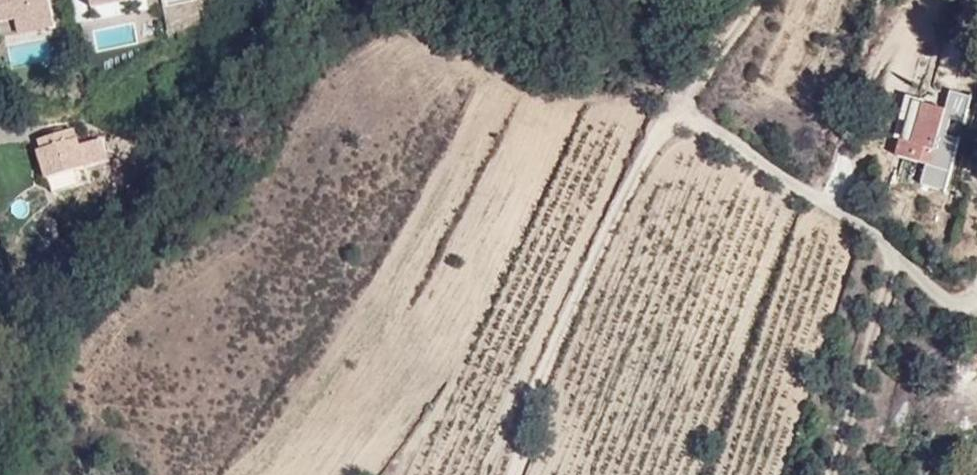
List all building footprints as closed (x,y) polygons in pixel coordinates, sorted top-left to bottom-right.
[(57,29),(51,0),(0,0),(0,39),(57,29)] [(90,9),(140,0),(88,0),(90,9)] [(970,108),(917,92),(904,143),(950,169),(970,108)] [(32,140),(49,193),(90,180),(73,127),(32,140)]
